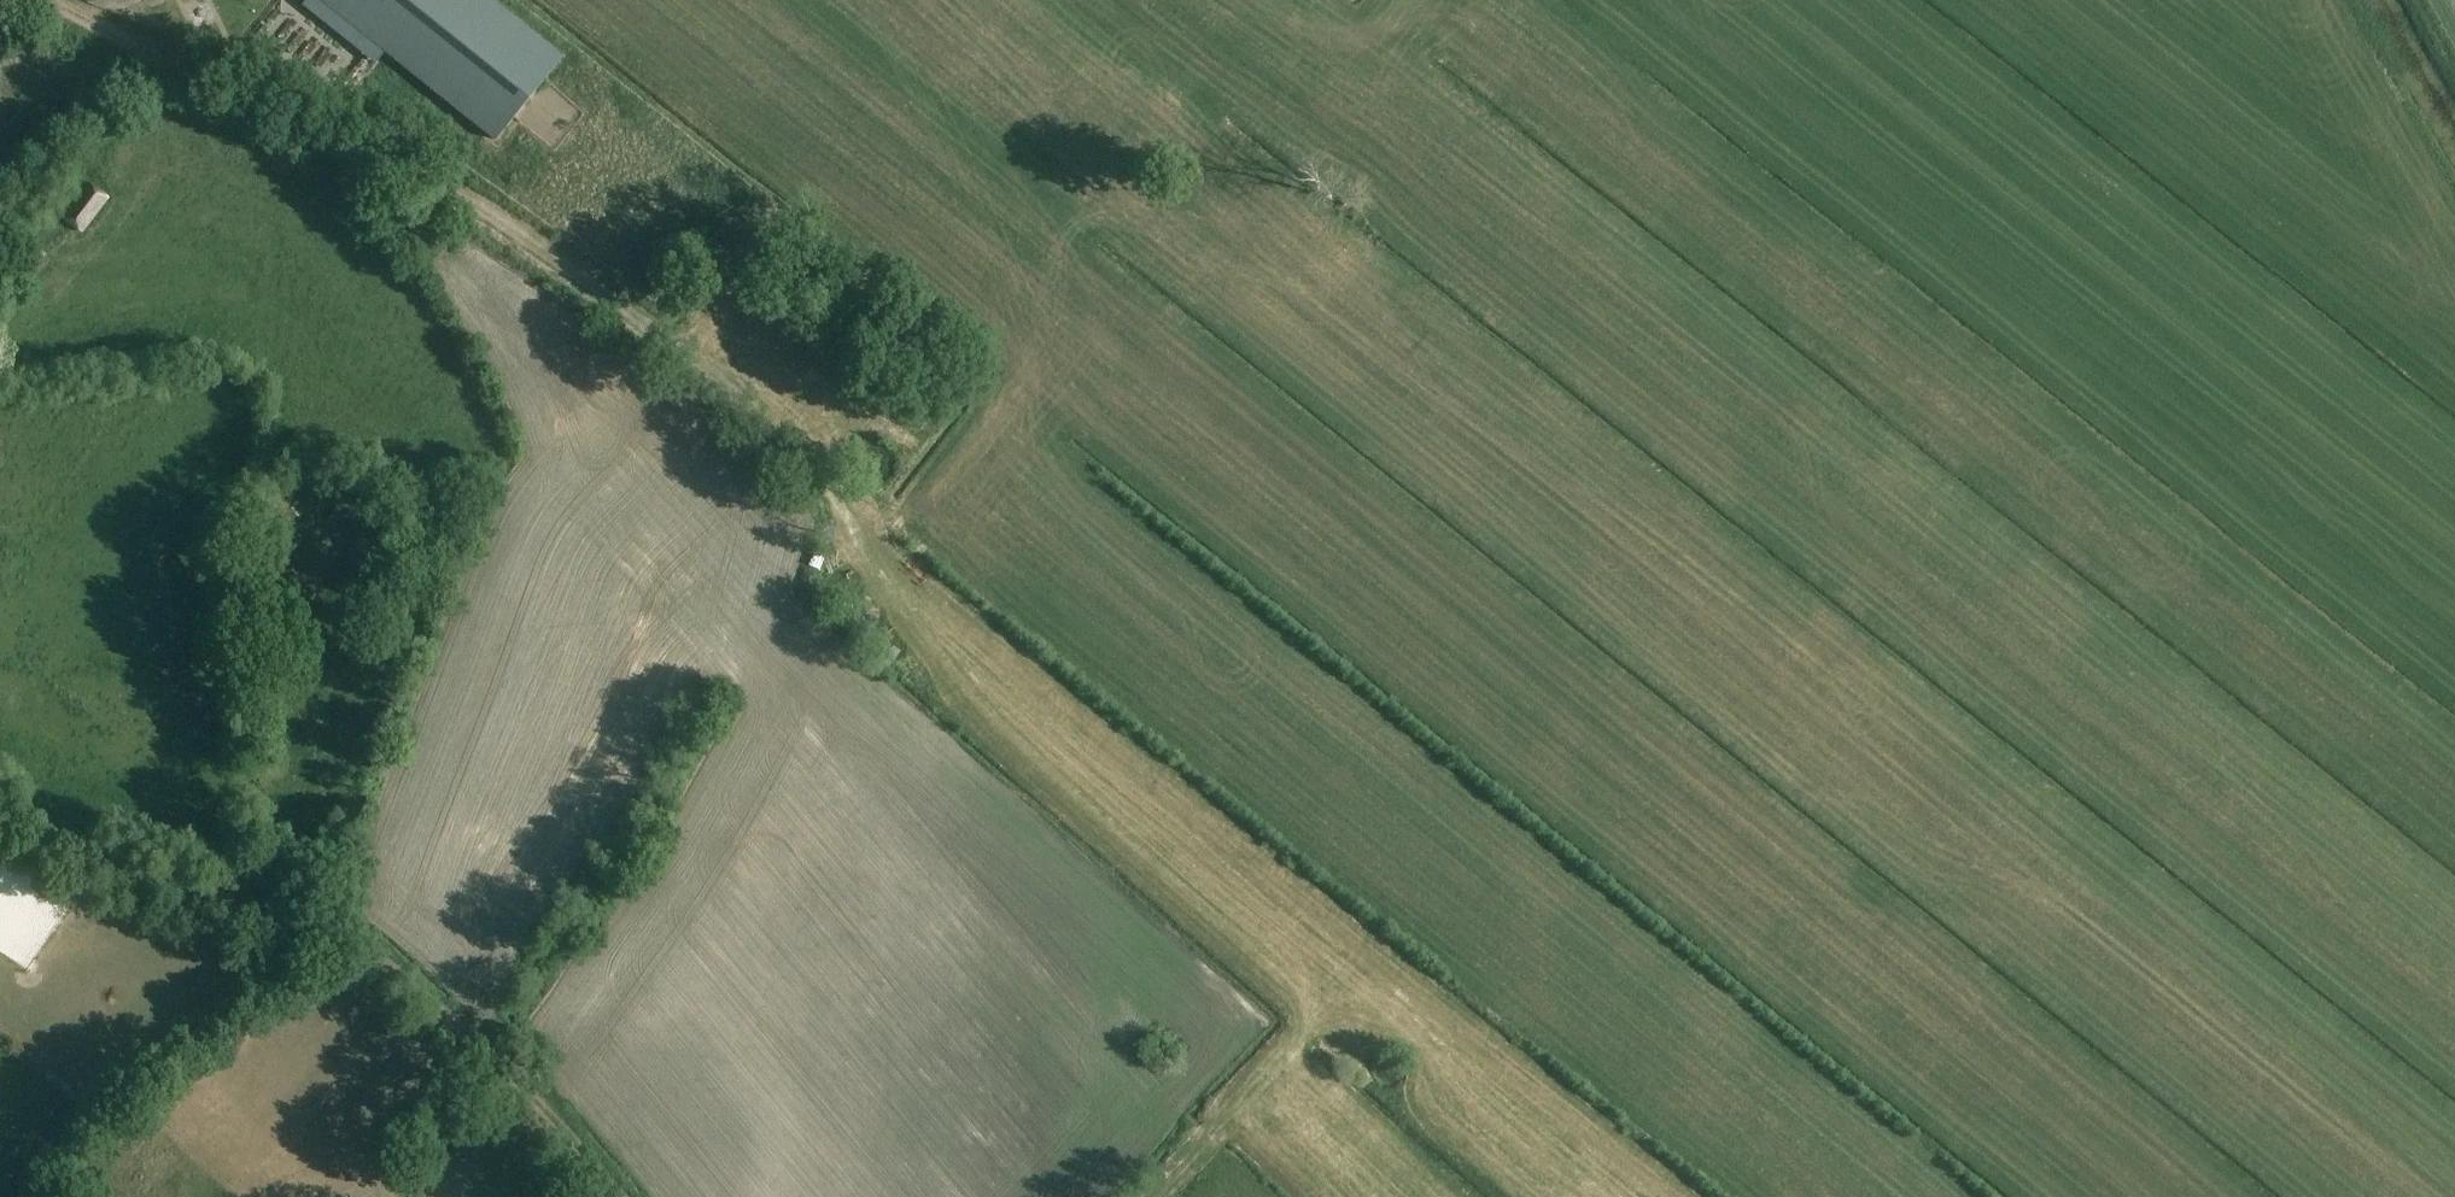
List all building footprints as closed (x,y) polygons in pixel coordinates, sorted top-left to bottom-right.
[(496,140),(563,57),(492,0),(321,0),(496,140)] [(88,181),(63,215),(83,231),(109,197),(88,181)] [(0,311),(0,312),(7,317),(16,305),(8,300),(0,311)]
